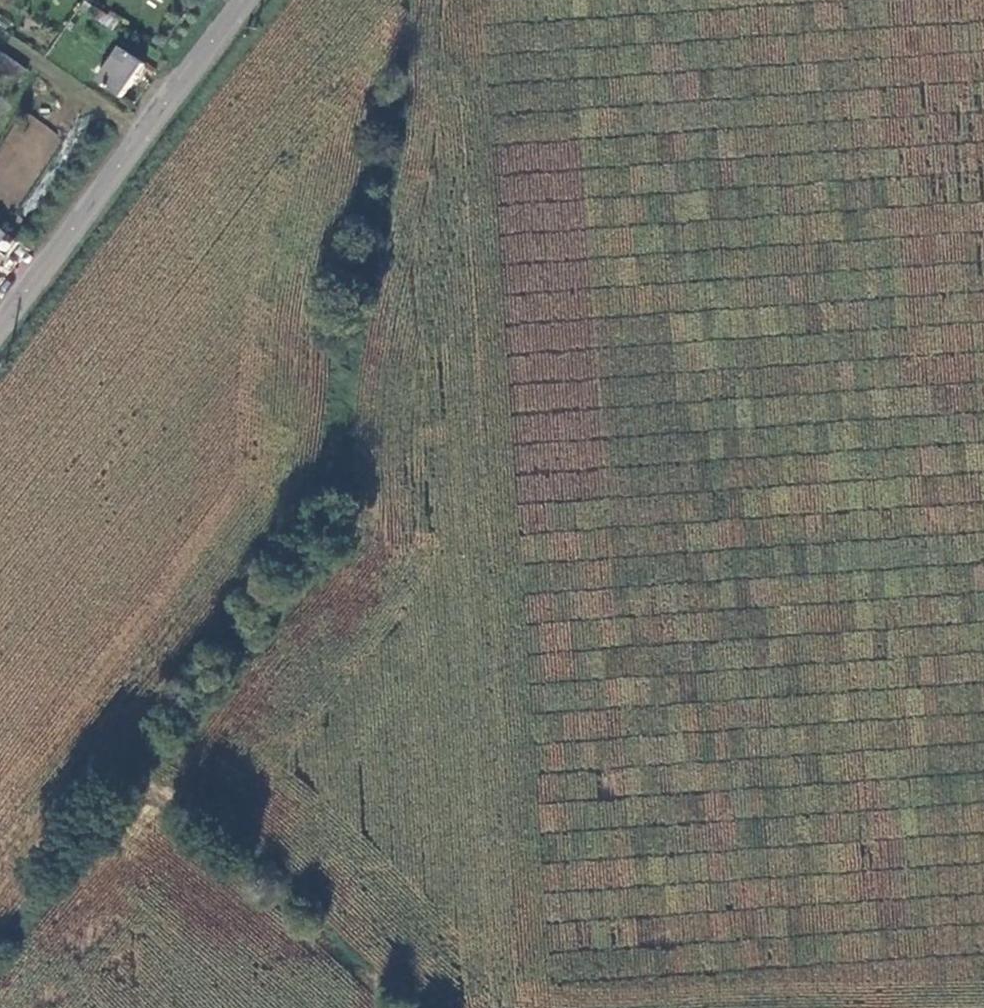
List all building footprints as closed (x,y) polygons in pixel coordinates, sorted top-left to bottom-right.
[(125,47),(101,79),(124,97),(148,63),(125,47)] [(0,56),(0,69),(1,69),(0,71),(0,73),(10,79),(18,66),(0,56)] [(19,129),(22,164),(55,162),(52,119),(25,122),(25,128),(19,129)] [(10,234),(0,226),(0,247),(10,234)]
